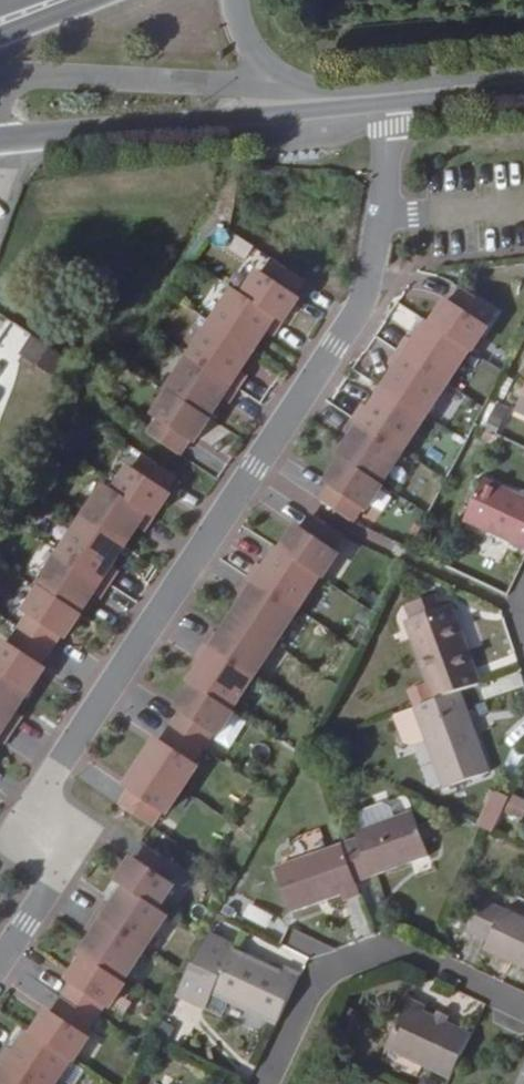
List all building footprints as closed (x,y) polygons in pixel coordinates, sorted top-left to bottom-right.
[(312,281),(282,261),(273,276),(268,273),(252,297),(291,323),(307,298),(302,295),(312,281)] [(242,291),(220,325),(261,352),(274,332),(281,337),(291,323),(252,297),(242,291)] [(480,352),(482,354),(499,329),(494,326),(503,311),(474,292),(464,306),(459,303),(443,328),(480,352)] [(418,339),(408,353),(458,386),(480,352),(443,328),(438,324),(425,344),(418,339)] [(220,325),(198,358),(246,390),(256,376),(248,371),(261,352),(220,325)] [(33,335),(22,353),(54,374),(61,363),(65,356),(33,335)] [(22,353),(17,360),(49,381),(54,374),(22,353)] [(406,372),(394,392),(436,420),(458,386),(408,353),(399,367),(406,372)] [(198,358),(176,392),(178,394),(216,419),(229,400),(237,405),(246,390),(198,358)] [(373,406),(364,420),(414,453),(436,420),(394,392),(381,411),(373,406)] [(216,419),(178,394),(162,418),(168,422),(158,437),(187,455),(196,441),(201,444),(216,419)] [(362,440),(349,459),(353,461),(392,487),(414,453),(364,420),(354,435),(362,440)] [(140,469),(124,493),(163,519),(179,495),(174,492),(184,477),(154,458),(145,472),(140,469)] [(392,487),(353,461),(337,486),(341,489),(332,504),(363,524),(373,510),(378,513),(394,489),(392,487)] [(471,526),(523,550),(523,496),(491,480),(471,526)] [(115,487),(92,521),(133,548),(146,528),(154,534),(163,519),(124,493),(115,487)] [(306,527),(290,551),(327,576),(329,577),(345,553),(340,550),(350,535),(320,516),(311,530),(306,527)] [(92,521),(70,555),(119,587),(128,572),(120,567),(133,548),(92,521)] [(259,579),(305,610),(327,576),(290,551),(286,549),(282,554),(273,568),(268,565),(259,579)] [(272,560),(268,565),(273,568),(282,554),(279,553),(274,561),(272,560)] [(70,555),(48,588),(50,590),(89,615),(101,596),(109,601),(119,587),(70,555)] [(257,599),(244,618),(283,644),(305,610),(259,579),(249,594),(257,599)] [(39,618),(30,632),(59,651),(68,637),(73,640),(90,616),(89,615),(50,590),(34,615),(39,618)] [(442,705),(420,713),(433,743),(452,792),(498,773),(469,695),(489,688),(456,604),(409,623),(442,705)] [(223,632),(214,647),(260,677),(283,644),(244,618),(231,638),(223,632)] [(0,666),(0,669),(38,694),(54,669),(49,666),(59,651),(30,632),(20,646),(15,643),(0,666)] [(212,666),(200,685),(203,688),(238,711),(260,677),(214,647),(205,661),(212,666)] [(25,733),(34,719),(26,714),(39,695),(38,694),(0,669),(0,717),(25,733)] [(192,716),(182,730),(210,748),(219,734),(224,737),(240,713),(238,711),(203,688),(187,712),(192,716)] [(409,717),(405,718),(416,745),(421,748),(433,743),(420,713),(409,717)] [(8,742),(16,748),(25,733),(0,717),(0,754),(8,742)] [(210,748),(182,730),(173,745),(168,741),(153,765),(191,789),(206,766),(201,763),(210,748)] [(142,793),(133,808),(160,825),(170,811),(175,814),(191,789),(153,765),(137,790),(142,793)] [(478,829),(494,832),(504,793),(487,789),(478,829)] [(523,808),(523,799),(511,793),(502,814),(519,820),(523,808)] [(355,811),(357,825),(410,814),(408,800),(355,811)] [(348,840),(351,847),(284,872),(301,918),(349,900),(352,908),(371,901),(365,887),(440,859),(422,814),(348,840)] [(146,859),(130,884),(139,889),(170,910),(186,885),(181,882),(190,867),(161,848),(151,862),(146,859)] [(118,904),(109,918),(157,950),(179,916),(170,910),(139,889),(126,909),(118,904)] [(492,905),(475,936),(494,946),(489,955),(523,971),(523,920),(492,905)] [(107,938),(95,957),(98,960),(135,984),(157,950),(109,918),(100,933),(107,938)] [(245,946),(220,935),(186,999),(216,1011),(222,996),(289,1027),(313,975),(294,966),(290,972),(243,952),(245,946)] [(87,988),(78,1002),(108,1021),(117,1007),(122,1010),(138,985),(135,984),(98,960),(82,984),(87,988)] [(108,1021),(78,1002),(69,1016),(64,1013),(48,1038),(85,1062),(87,1064),(103,1039),(98,1036),(108,1021)] [(454,1083),(458,1083),(479,1039),(432,1016),(434,1012),(416,1003),(392,1054),(454,1083)] [(14,1065),(45,1083),(71,1083),(85,1062),(48,1038),(44,1036),(32,1055),(24,1050),(14,1065)] [(14,1065),(5,1079),(13,1083),(45,1083),(14,1065)]
